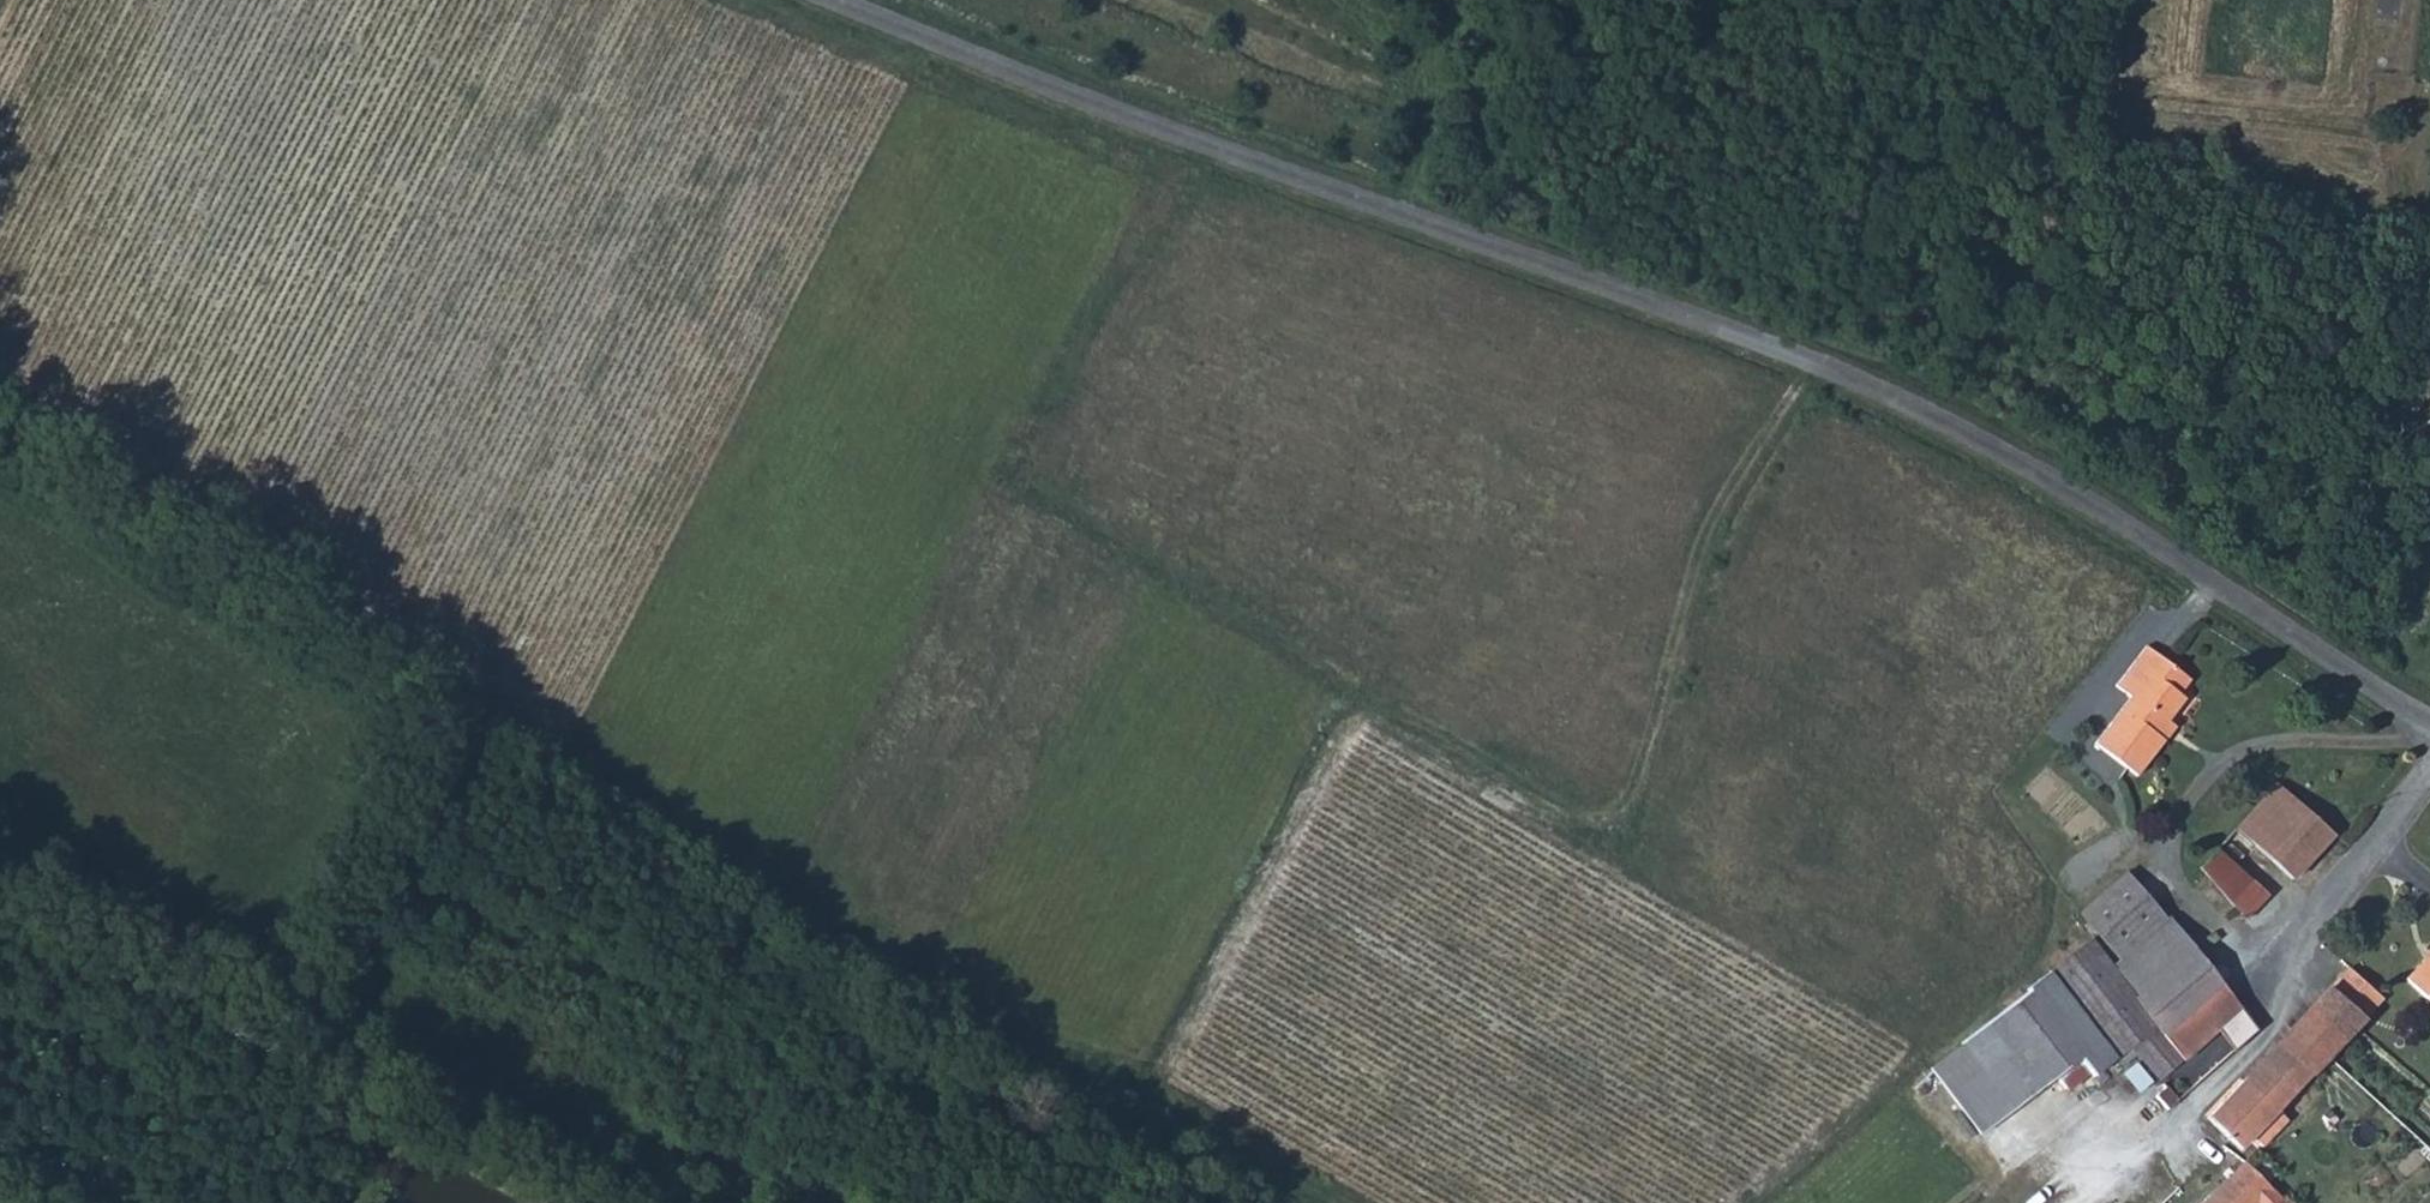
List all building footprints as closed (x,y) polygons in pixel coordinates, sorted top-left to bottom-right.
[(2159,735),(2169,721),(2185,698),(2178,693),(2161,680),(2171,665),(2146,647),(2117,688),(2131,699),(2097,746),(2141,778),(2168,742),(2159,735)] [(2161,680),(2178,693),(2189,679),(2171,665),(2161,680)] [(2177,728),(2169,721),(2159,735),(2168,742),(2177,728)] [(2289,874),(2330,833),(2277,780),(2234,822),(2268,854),(2289,874)] [(2195,861),(2199,864),(2265,926),(2282,909),(2249,874),(2268,854),(2234,822),(2195,861)] [(2087,933),(2107,963),(2145,929),(2134,915),(2152,899),(2117,853),(2060,896),(2087,933)] [(2154,899),(2152,899),(2134,915),(2145,929),(2107,963),(2119,979),(2133,996),(2192,943),(2154,899)] [(2095,1001),(2119,979),(2106,963),(2085,935),(2022,986),(2024,989),(1957,1040),(2011,1106),(2076,1055),(2089,1071),(2127,1041),(2095,1001)] [(2161,1034),(2219,980),(2192,943),(2133,996),(2161,1034)] [(2429,968),(2422,961),(2402,981),(2429,1009),(2429,968)] [(2340,1039),(2378,1001),(2344,967),(2307,1006),(2340,1039)] [(2175,1052),(2161,1034),(2133,996),(2132,997),(2119,979),(2095,1001),(2127,1041),(2152,1070),(2175,1052)] [(2196,1079),(2253,1026),(2219,980),(2161,1034),(2175,1052),(2196,1079)] [(2246,1138),(2272,1110),(2324,1056),(2340,1039),(2307,1006),(2203,1116),(2237,1147),(2246,1138)] [(2145,1130),(2170,1110),(2144,1077),(2133,1063),(2116,1076),(2112,1072),(2105,1079),(2107,1081),(2145,1130)] [(2284,1122),(2272,1110),(2246,1138),(2258,1149),(2284,1122)] [(2198,1202),(2257,1202),(2270,1191),(2240,1161),(2198,1202)]
